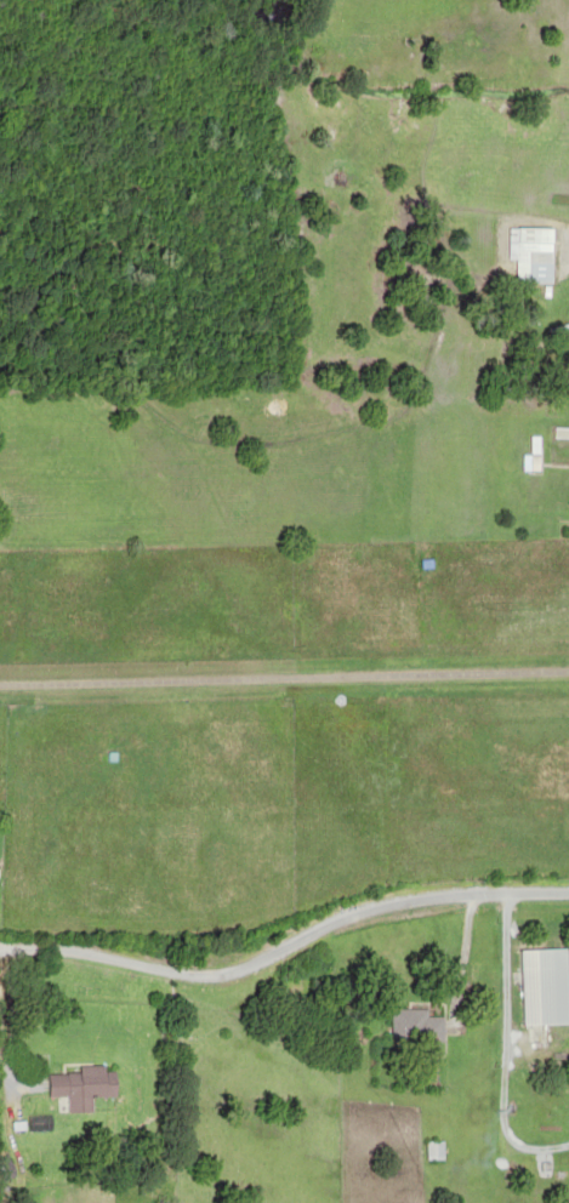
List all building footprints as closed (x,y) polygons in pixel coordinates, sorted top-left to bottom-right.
[(549,227),(513,227),(513,283),(548,283),(549,227)] [(561,947),(514,948),(514,1024),(561,1023),(561,947)] [(389,1010),(390,1056),(440,1056),(440,1010),(389,1010)] [(77,1073),(46,1073),(46,1096),(66,1096),(66,1112),(90,1112),(90,1096),(113,1096),(113,1066),(77,1066),(77,1073)] [(441,1159),(441,1141),(424,1141),(425,1160),(441,1159)]
